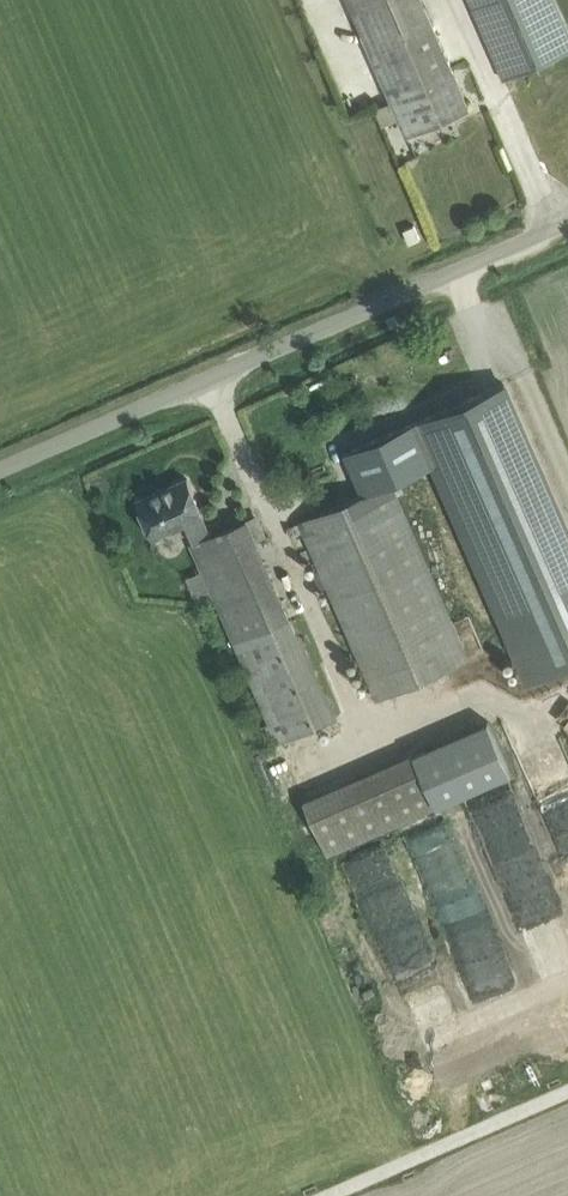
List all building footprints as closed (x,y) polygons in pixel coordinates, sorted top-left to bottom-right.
[(451,63),(424,0),(350,0),(389,90),(451,63)] [(552,0),(470,0),(505,80),(567,52),(567,36),(552,0)] [(470,105),(451,63),(389,90),(407,132),(470,105)] [(301,521),(378,699),(470,660),(396,491),(440,472),(524,665),(567,646),(567,531),(506,389),(345,459),(360,495),(301,521)] [(185,521),(194,542),(213,535),(188,478),(138,500),(154,535),(185,521)] [(202,565),(236,644),(279,742),(334,718),(291,620),(257,541),(248,519),(213,535),(194,542),(193,543),(202,565)] [(490,731),(445,750),(484,838),(506,829),(500,815),(523,805),(490,731)] [(307,794),(330,851),(442,806),(420,750),(307,794)] [(545,804),(567,866),(567,796),(545,804)]
